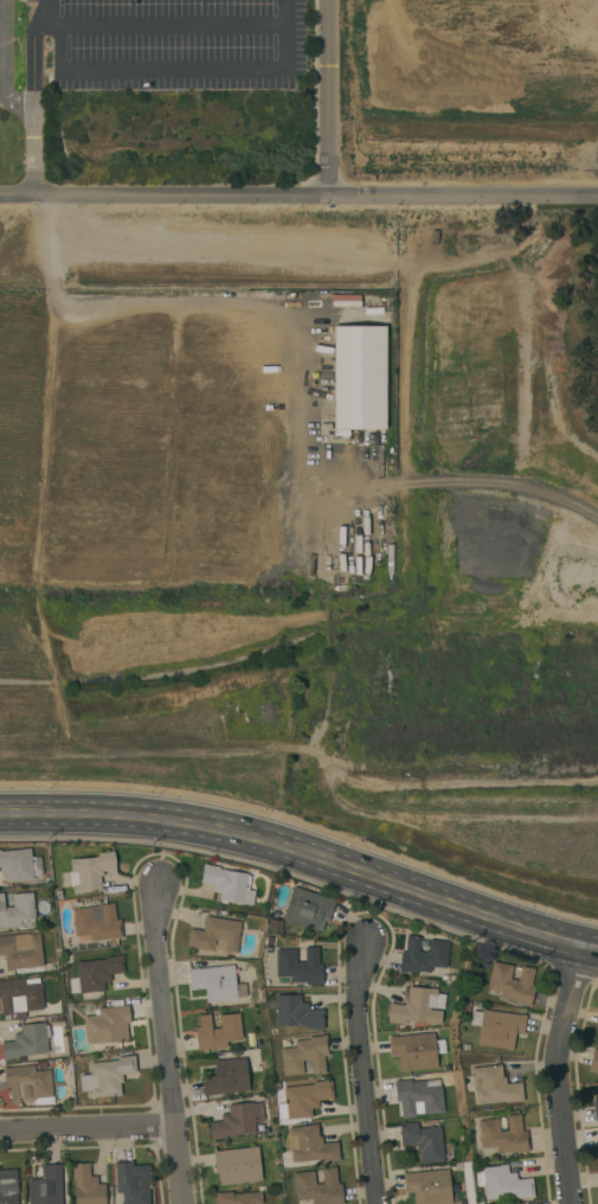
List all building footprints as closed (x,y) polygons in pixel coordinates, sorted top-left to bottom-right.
[(334,326),(386,326),(386,429),(334,429),(334,326)] [(8,873),(0,875),(0,867),(0,852),(30,848),(31,858),(40,857),(43,876),(33,876),(33,879),(15,882),(8,883),(8,873)] [(98,857),(98,853),(110,852),(114,851),(116,871),(114,871),(114,870),(102,871),(103,876),(99,876),(102,891),(73,894),(72,886),(71,886),(69,871),(71,871),(70,859),(98,857)] [(239,903),(239,905),(234,904),(234,903),(227,902),(226,904),(221,903),(221,901),(218,901),(219,894),(212,892),(213,884),(202,883),(201,884),(200,884),(204,864),(207,865),(219,867),(219,869),(247,873),(247,876),(251,876),(249,890),(255,891),(253,896),(252,905),(239,903)] [(329,898),(336,901),(328,923),(324,922),(321,931),(317,929),(316,931),(282,920),(294,886),(329,898)] [(19,927),(0,929),(0,894),(4,894),(5,908),(13,907),(12,895),(32,892),(36,917),(34,918),(36,926),(19,928),(19,927)] [(72,910),(97,907),(97,905),(114,903),(115,921),(120,920),(122,937),(117,939),(117,937),(91,941),(90,934),(75,936),(72,910)] [(189,929),(202,930),(205,916),(210,916),(210,917),(242,922),(238,948),(237,954),(225,952),(213,949),(213,952),(186,948),(189,929)] [(270,918),(282,921),(279,933),(269,930),(270,918)] [(5,955),(0,956),(0,936),(30,933),(30,935),(40,934),(43,967),(6,971),(5,955)] [(446,968),(431,967),(431,973),(417,972),(417,974),(405,972),(405,974),(398,973),(399,965),(400,965),(401,958),(399,958),(400,952),(405,952),(407,935),(414,935),(414,936),(422,937),(419,952),(427,953),(429,939),(450,941),(446,968)] [(323,985),(306,985),(306,982),(291,982),(291,976),(276,976),(276,949),(296,949),(296,948),(304,948),(304,947),(311,947),(319,947),(319,965),(322,965),(323,985)] [(107,959),(105,958),(117,956),(117,955),(122,955),(122,958),(123,958),(124,973),(110,974),(111,981),(104,982),(105,991),(102,992),(103,998),(85,1000),(84,993),(70,994),(67,978),(78,976),(77,962),(107,959)] [(493,961),(513,966),(510,979),(517,980),(521,966),(535,968),(532,986),(534,987),(531,1006),(526,1006),(515,1004),(515,1003),(514,1003),(514,1000),(486,994),(493,961)] [(205,988),(191,991),(188,968),(199,967),(199,969),(234,965),(236,985),(245,984),(246,997),(237,998),(238,999),(206,1003),(205,988)] [(1,1016),(0,998),(0,981),(25,978),(25,980),(39,978),(39,982),(40,982),(44,1010),(26,1011),(26,1013),(25,1013),(25,1018),(15,1019),(14,1014),(7,1014),(7,1016),(1,1016)] [(405,1020),(405,1024),(387,1022),(390,1003),(392,1003),(392,1004),(404,1005),(405,1001),(407,1001),(410,986),(429,990),(429,988),(437,990),(437,993),(445,994),(444,1010),(430,1007),(430,1010),(443,1011),(441,1025),(405,1020)] [(276,1008),(268,1010),(268,1001),(275,1001),(275,995),(301,995),(301,1003),(309,1003),(309,1010),(324,1010),(324,1030),(306,1030),(306,1026),(276,1026),(276,1008)] [(95,1016),(94,1010),(98,1010),(97,1008),(124,1006),(124,1005),(129,1005),(130,1023),(127,1023),(129,1040),(94,1044),(94,1042),(86,1043),(84,1017),(95,1016)] [(519,1016),(520,1014),(526,1016),(523,1035),(515,1033),(513,1051),(506,1050),(506,1049),(477,1044),(480,1025),(470,1024),(472,1011),(482,1012),(482,1010),(519,1016)] [(239,1014),(242,1039),(231,1040),(231,1042),(226,1042),(227,1048),(204,1050),(205,1051),(197,1051),(195,1031),(199,1030),(198,1016),(211,1014),(212,1029),(220,1029),(219,1016),(239,1014)] [(20,1033),(20,1025),(45,1023),(45,1025),(49,1025),(50,1037),(46,1037),(47,1054),(18,1057),(18,1058),(6,1059),(6,1061),(2,1061),(1,1043),(14,1040),(13,1033),(20,1033)] [(401,1072),(400,1069),(399,1069),(399,1061),(399,1055),(390,1056),(388,1037),(396,1036),(396,1037),(433,1032),(435,1040),(444,1039),(445,1054),(436,1055),(437,1068),(401,1072)] [(279,1049),(295,1048),(295,1040),(309,1039),(308,1037),(327,1036),(329,1056),(324,1057),(326,1074),(319,1075),(319,1074),(311,1075),(310,1059),(302,1061),(303,1074),(283,1076),(279,1049)] [(593,1049),(597,1050),(597,1071),(593,1070),(593,1071),(589,1070),(593,1049)] [(117,1061),(117,1058),(129,1056),(134,1055),(136,1074),(122,1075),(123,1083),(120,1083),(121,1095),(92,1097),(92,1090),(81,1091),(78,1076),(90,1075),(89,1063),(117,1061)] [(249,1090),(211,1095),(211,1096),(204,1096),(201,1077),(216,1076),(214,1061),(221,1059),(221,1061),(245,1058),(249,1090)] [(501,1064),(502,1077),(506,1077),(506,1084),(521,1082),(523,1101),(506,1103),(504,1101),(476,1104),(471,1068),(501,1064)] [(50,1070),(53,1104),(33,1106),(33,1101),(19,1102),(11,1103),(9,1085),(5,1087),(2,1068),(8,1068),(34,1065),(36,1071),(50,1070)] [(288,1120),(288,1119),(278,1120),(277,1103),(284,1103),(283,1088),(313,1084),(313,1082),(323,1081),(323,1080),(332,1080),(334,1099),(317,1101),(319,1108),(310,1109),(311,1117),(288,1120)] [(424,1115),(423,1114),(416,1114),(416,1116),(401,1119),(400,1102),(397,1102),(394,1081),(399,1081),(411,1080),(411,1082),(439,1080),(439,1085),(441,1085),(444,1113),(424,1115)] [(229,1113),(227,1106),(252,1102),(252,1103),(262,1102),(264,1120),(255,1121),(256,1133),(225,1136),(226,1138),(214,1139),(214,1140),(211,1141),(208,1121),(210,1121),(210,1122),(221,1121),(220,1114),(229,1113)] [(522,1132),(527,1131),(529,1152),(523,1152),(512,1153),(510,1151),(496,1152),(496,1146),(481,1148),(477,1121),(499,1119),(500,1132),(508,1131),(507,1116),(514,1115),(520,1114),(522,1132)] [(444,1161),(426,1163),(426,1164),(420,1165),(419,1152),(417,1152),(417,1144),(414,1145),(409,1146),(409,1145),(401,1146),(399,1126),(405,1125),(405,1123),(416,1122),(417,1125),(418,1129),(441,1127),(444,1161)] [(292,1163),(291,1152),(288,1152),(287,1135),(289,1134),(288,1128),(317,1125),(319,1136),(321,1136),(322,1144),(337,1141),(340,1160),(321,1163),(321,1160),(292,1163)] [(262,1180),(220,1185),(219,1181),(218,1173),(214,1174),(214,1167),(212,1147),(216,1147),(216,1152),(258,1147),(262,1180)] [(148,1178),(149,1203),(122,1203),(122,1192),(116,1193),(115,1163),(133,1161),(133,1166),(149,1165),(150,1178),(148,1178)] [(62,1167),(62,1203),(28,1203),(28,1185),(27,1185),(27,1179),(38,1179),(38,1167),(41,1167),(41,1165),(65,1164),(66,1167),(62,1167)] [(104,1184),(105,1203),(76,1203),(76,1186),(75,1186),(75,1180),(72,1180),(72,1168),(71,1168),(71,1165),(90,1164),(90,1177),(97,1177),(97,1184),(104,1184)] [(483,1185),(476,1185),(474,1172),(482,1171),(482,1168),(500,1166),(500,1165),(507,1165),(508,1173),(515,1172),(516,1180),(532,1178),(534,1197),(529,1198),(529,1197),(515,1199),(515,1196),(486,1199),(483,1185)] [(341,1184),(343,1203),(326,1203),(312,1203),(311,1199),(296,1200),(294,1173),(314,1171),(315,1184),(323,1184),(322,1168),(329,1168),(329,1167),(335,1166),(337,1184),(341,1184)] [(17,1193),(18,1203),(0,1203),(0,1171),(17,1168),(18,1174),(17,1174),(18,1193),(17,1193)] [(448,1170),(452,1203),(415,1203),(413,1191),(405,1192),(403,1173),(410,1172),(410,1173),(448,1170)] [(262,1192),(263,1203),(216,1203),(214,1192),(219,1192),(219,1193),(232,1192),(233,1195),(262,1192)]
